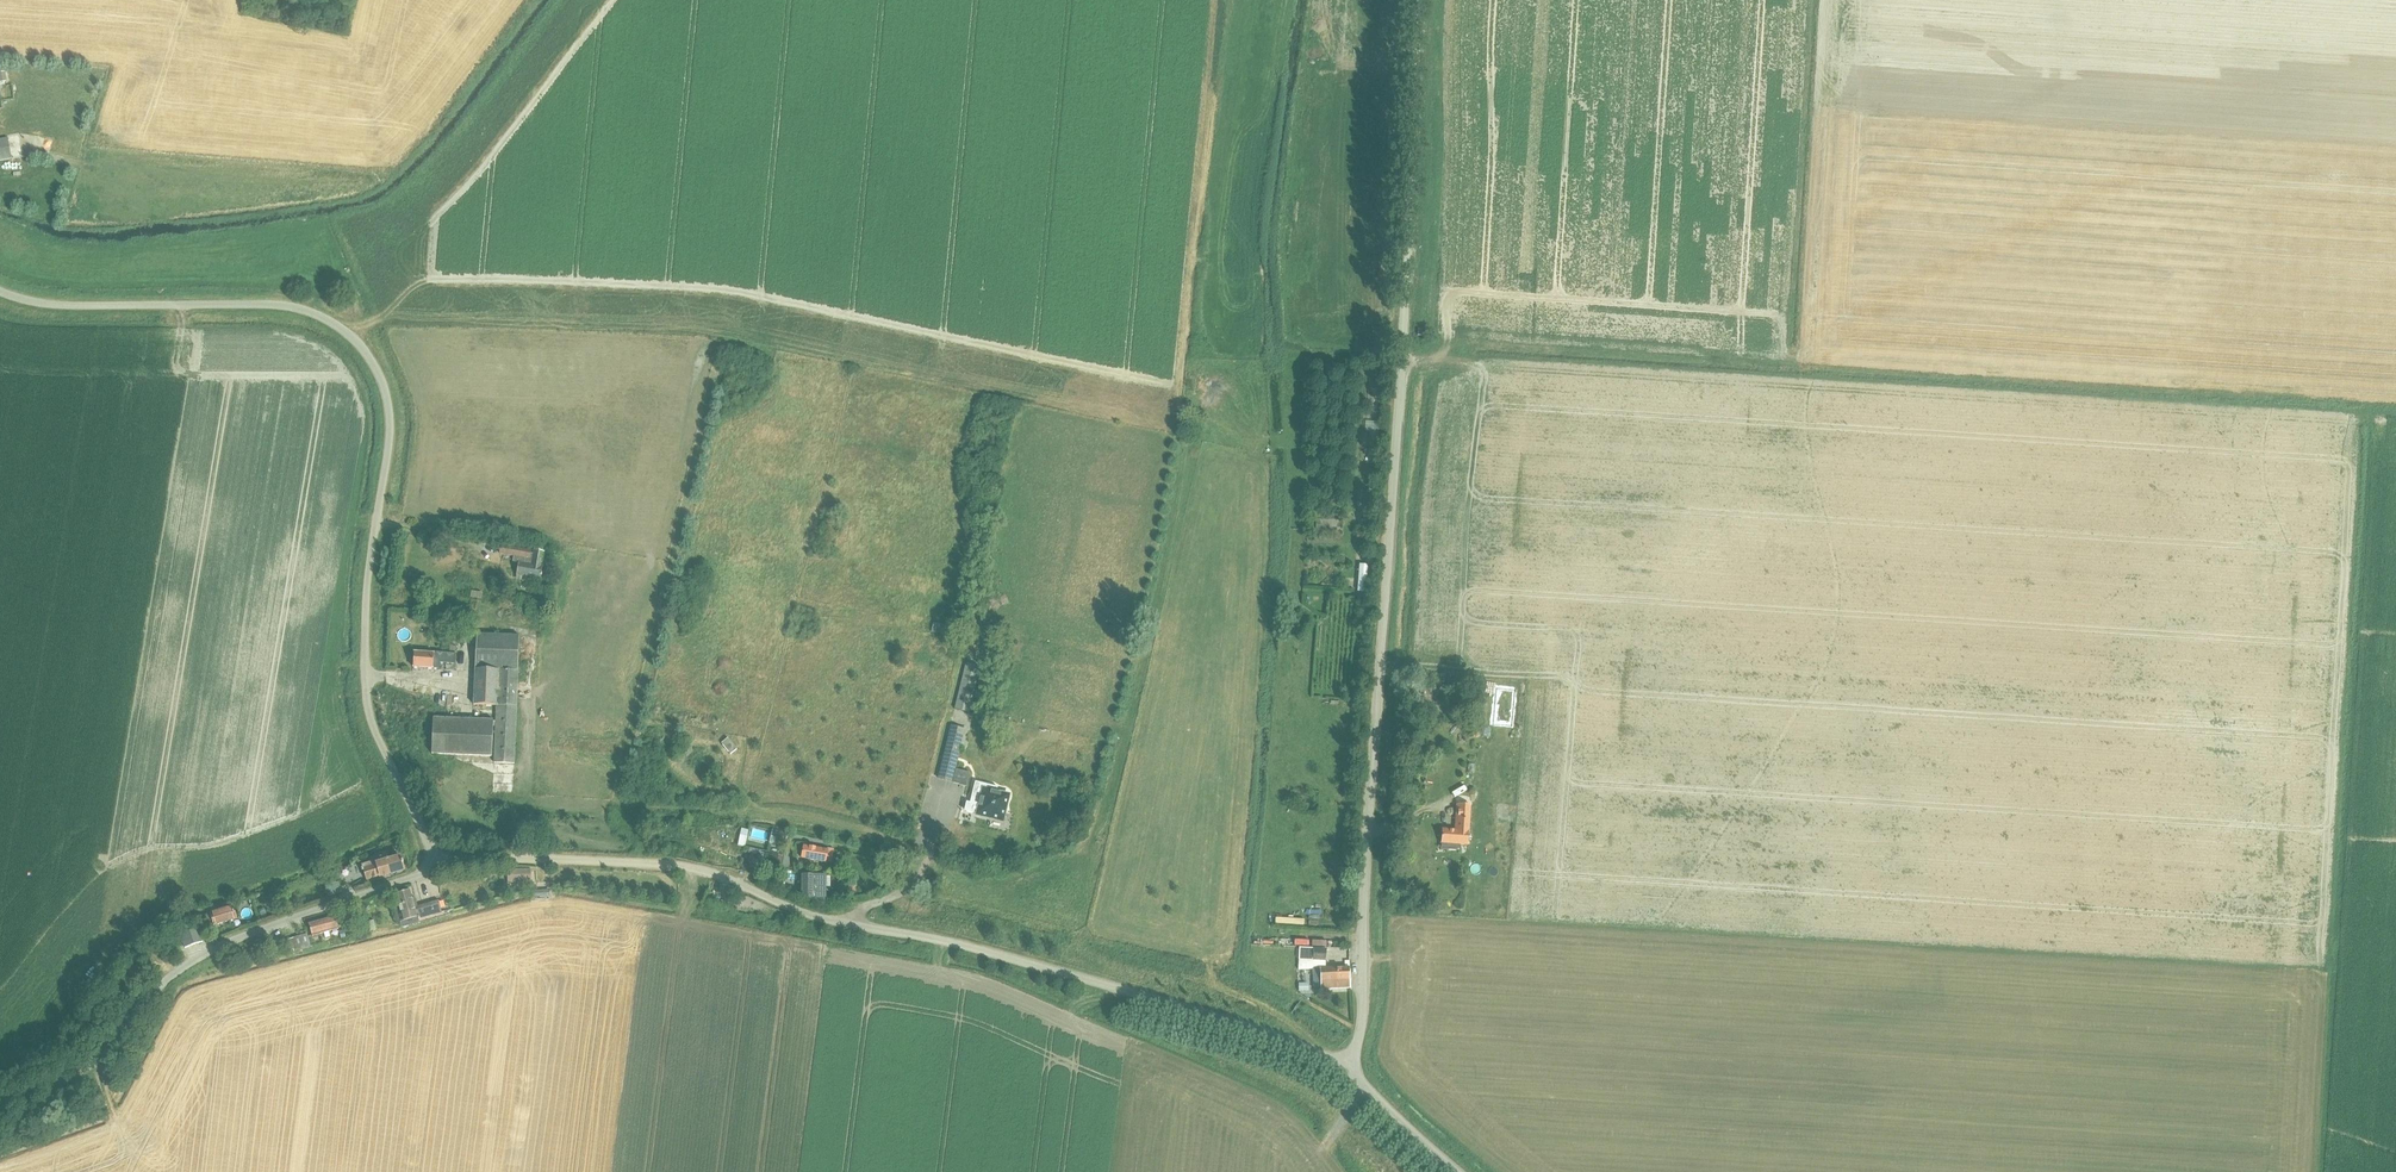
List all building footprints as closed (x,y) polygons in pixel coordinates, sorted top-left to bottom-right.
[(12,159),(9,139),(0,141),(0,161),(12,159)] [(1377,444),(1378,433),(1369,432),(1369,443),(1377,444)] [(513,562),(519,563),(517,577),(541,580),(543,566),(542,565),(544,552),(534,551),(533,554),(530,554),(531,550),(501,546),(500,554),(514,556),(513,562)] [(1358,590),(1366,591),(1368,562),(1360,561),(1358,590)] [(931,633),(945,636),(947,626),(933,623),(931,633)] [(476,633),(474,705),(497,706),(494,764),(515,765),(518,706),(517,706),(520,634),(476,633)] [(414,652),(413,667),(438,669),(439,669),(439,663),(456,664),(456,653),(434,652),(434,653),(414,652)] [(955,709),(969,713),(980,668),(966,664),(955,709)] [(1473,704),(1471,737),(1478,738),(1480,704),(1473,704)] [(984,714),(982,724),(984,725),(989,726),(992,716),(986,714),(984,714)] [(494,720),(439,718),(433,718),(432,754),(440,754),(492,756),(494,720)] [(951,726),(938,778),(952,781),(953,778),(955,769),(959,755),(965,730),(951,726)] [(728,737),(721,743),(730,754),(737,749),(728,737)] [(1467,774),(1462,791),(1468,792),(1472,775),(1467,774)] [(998,787),(977,782),(973,796),(974,797),(972,805),(968,803),(966,811),(977,814),(977,815),(992,818),(992,817),(1001,820),(1003,812),(1004,812),(1009,795),(996,792),(998,787)] [(1442,830),(1441,843),(1468,845),(1471,805),(1457,804),(1455,831),(1442,830)] [(739,844),(746,845),(749,828),(742,827),(739,844)] [(773,831),(770,843),(784,846),(787,835),(773,831)] [(805,846),(803,857),(826,862),(827,857),(833,858),(833,857),(834,851),(805,846)] [(766,853),(764,861),(777,864),(779,856),(766,853)] [(366,876),(367,880),(405,869),(404,865),(405,865),(403,857),(402,858),(401,857),(391,860),(389,855),(379,857),(380,859),(363,864),(364,868),(362,868),(364,876),(366,876)] [(531,869),(508,870),(508,882),(531,882),(531,869)] [(826,901),(826,875),(802,875),(802,898),(813,898),(813,902),(819,902),(826,901)] [(836,897),(846,897),(846,885),(836,885),(836,897)] [(397,894),(404,921),(419,917),(420,920),(443,914),(439,901),(418,907),(416,898),(413,899),(411,890),(397,894)] [(194,917),(192,906),(181,908),(183,919),(194,917)] [(211,914),(214,925),(237,918),(234,907),(217,912),(216,909),(210,910),(211,914)] [(264,908),(258,910),(261,916),(266,914),(264,908)] [(312,924),(316,937),(340,930),(336,917),(312,924)] [(374,922),(367,923),(370,932),(377,931),(374,922)] [(181,935),(185,948),(203,941),(199,929),(181,935)] [(308,934),(287,940),(290,950),(295,949),(295,951),(311,946),(308,934)] [(1299,960),(1298,970),(1312,969),(1313,988),(1316,988),(1321,987),(1321,989),(1350,988),(1349,967),(1349,960),(1344,961),(1344,967),(1326,968),(1325,962),(1326,960),(1326,949),(1300,947),(1299,958),(1299,960)]
